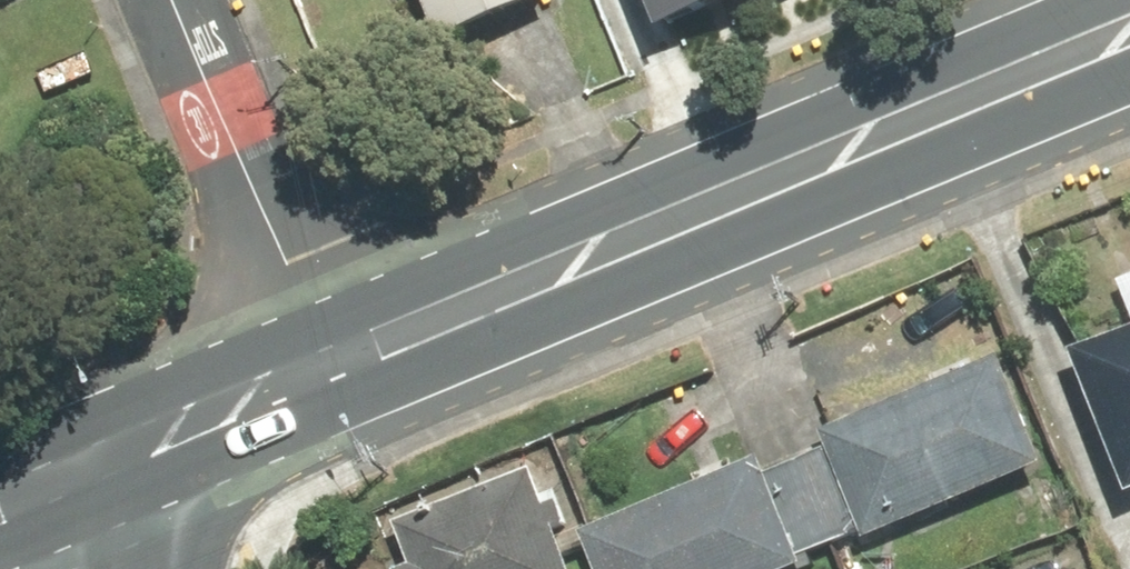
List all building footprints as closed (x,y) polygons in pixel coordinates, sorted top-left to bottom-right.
[(462,46),(577,5),(575,0),(445,0),(462,46)] [(668,18),(712,0),(661,0),(668,18)] [(1129,424),(1129,317),(1093,332),(1129,424)] [(1014,352),(841,421),(880,519),(1053,450),(1014,352)] [(611,568),(774,568),(829,544),(782,440),(626,511),(637,535),(602,550),(611,568)] [(408,568),(590,568),(553,461),(425,505),(439,544),(403,556),(408,568)]
